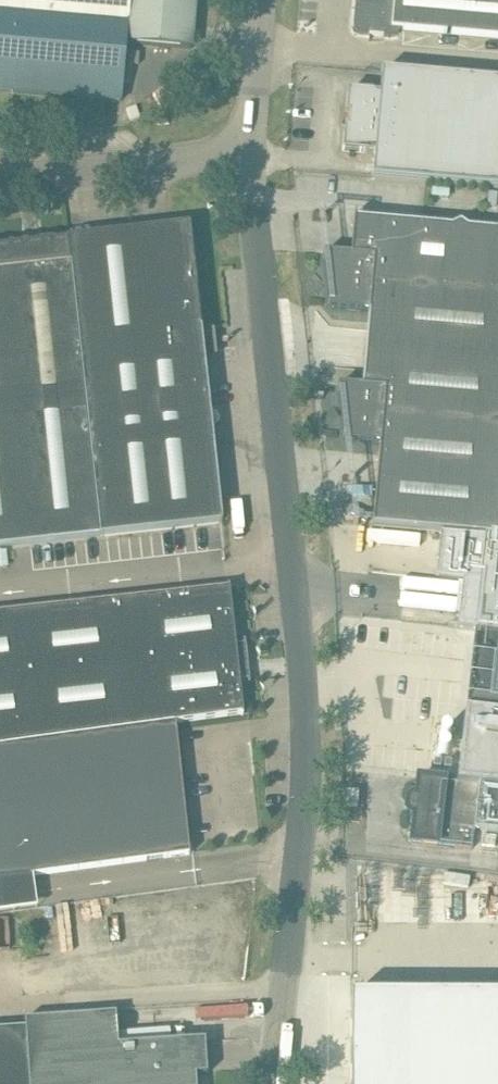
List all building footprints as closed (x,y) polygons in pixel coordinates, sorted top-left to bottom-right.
[(121,101),(126,44),(191,49),(195,0),(0,0),(0,90),(121,101)] [(353,26),(354,30),(357,33),(361,34),(395,38),(398,36),(399,35),(400,33),(401,33),(402,31),(402,30),(497,38),(497,0),(356,0),(353,26)] [(127,64),(139,65),(140,53),(128,52),(127,64)] [(375,155),(373,177),(497,188),(497,82),(382,72),(380,94),(347,91),(345,115),(349,115),(348,128),(344,128),(342,152),(375,155)] [(488,191),(487,204),(496,205),(497,192),(488,191)] [(497,299),(497,231),(497,232),(470,229),(462,224),(461,224),(452,228),(356,219),(356,214),(355,214),(351,255),(324,253),(324,258),(324,260),(325,260),(327,282),(497,299)] [(95,488),(100,536),(222,523),(209,403),(204,360),(216,355),(214,329),(201,328),(189,225),(129,232),(68,238),(71,267),(78,333),(87,417),(95,488)] [(100,536),(95,488),(87,417),(78,333),(71,267),(68,238),(0,246),(0,546),(100,536)] [(327,282),(330,302),(329,302),(328,304),(330,304),(330,309),(369,312),(362,387),(339,385),(339,390),(338,390),(338,392),(339,392),(344,434),(343,434),(343,436),(344,436),(345,441),(380,444),(373,526),(497,537),(497,299),(327,282)] [(497,833),(497,539),(484,538),(479,583),(467,582),(462,629),(474,630),(469,677),(458,675),(453,723),(464,724),(457,782),(418,778),(416,796),(412,796),(407,799),(406,811),(410,815),(414,815),(411,842),(474,849),(476,830),(497,833)] [(168,857),(189,855),(175,724),(243,714),(239,681),(248,680),(248,684),(250,683),(249,678),(245,644),(245,640),(243,640),(244,644),(235,645),(229,588),(229,587),(130,598),(32,609),(0,613),(0,881),(168,857)] [(372,830),(374,734),(349,734),(347,830),(372,830)] [(351,1083),(497,1083),(497,996),(351,996),(351,1083)] [(196,1075),(207,1074),(205,1041),(118,1047),(116,1014),(24,1020),(25,1029),(0,1031),(0,1083),(196,1083),(196,1075)]
